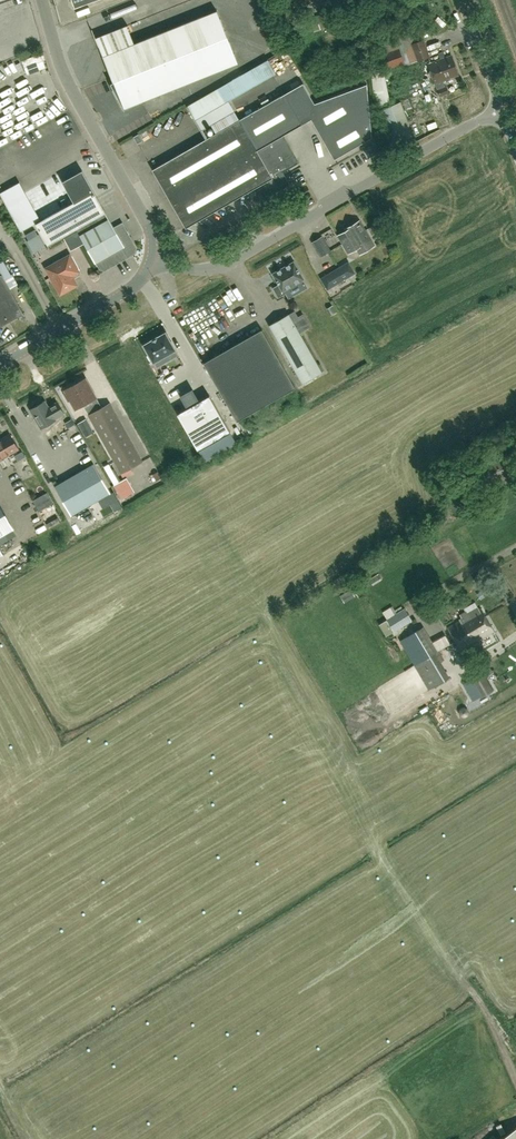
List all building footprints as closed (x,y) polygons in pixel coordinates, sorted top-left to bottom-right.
[(217,10),(135,43),(127,25),(96,38),(103,56),(124,108),(238,63),(217,10)] [(310,20),(314,31),(333,24),(329,11),(316,16),(317,18),(310,20)] [(33,51),(39,49),(35,32),(29,34),(33,51)] [(418,61),(429,56),(423,40),(417,42),(414,33),(380,45),(384,54),(380,56),(385,69),(403,62),(404,65),(418,60),(418,61)] [(276,54),(281,52),(277,42),(272,44),(276,54)] [(428,63),(435,84),(440,97),(449,93),(446,86),(445,86),(443,81),(459,75),(452,55),(445,57),(443,51),(439,53),(441,59),(428,63)] [(231,81),(218,89),(226,102),(258,83),(276,73),(268,59),(250,69),(231,81)] [(380,71),(372,73),(376,107),(386,103),(380,71)] [(287,180),(283,172),(281,169),(286,166),(297,160),(282,134),(302,123),(310,118),(334,159),(372,137),(367,83),(315,101),(304,81),(284,93),(239,119),(234,111),(201,130),(206,138),(151,169),(186,228),(256,186),(263,199),(279,190),(277,186),(287,180)] [(59,99),(57,104),(66,109),(69,105),(59,99)] [(393,143),(413,136),(401,102),(380,109),(393,143)] [(145,144),(139,134),(134,137),(140,147),(145,144)] [(135,253),(136,249),(129,235),(130,235),(128,231),(127,232),(122,224),(115,229),(82,170),(62,182),(74,202),(36,224),(48,244),(76,228),(95,263),(97,262),(101,269),(105,270),(122,260),(123,261),(126,259),(126,258),(135,253)] [(433,184),(429,189),(435,194),(439,189),(433,184)] [(7,208),(14,220),(32,209),(26,198),(7,208)] [(343,244),(366,230),(360,220),(345,229),(346,231),(338,236),(343,244)] [(366,230),(343,244),(349,253),(356,248),(360,254),(375,245),(366,230)] [(33,253),(45,246),(39,234),(26,241),(33,253)] [(320,256),(331,250),(323,236),(312,242),(320,256)] [(71,275),(78,271),(69,256),(47,268),(61,293),(76,284),(71,275)] [(24,313),(4,278),(11,274),(4,261),(0,263),(0,327),(24,313)] [(294,261),(273,273),(279,284),(273,288),(278,297),(285,293),(284,290),(304,279),(294,261)] [(338,267),(320,278),(327,290),(337,284),(345,280),(349,277),(356,273),(349,261),(338,267)] [(269,325),(302,383),(322,372),(289,313),(269,325)] [(203,362),(237,421),(295,387),(262,329),(203,362)] [(165,331),(144,344),(153,360),(168,352),(171,357),(178,354),(165,331)] [(86,378),(64,390),(66,393),(65,395),(67,399),(70,399),(75,409),(83,405),(120,473),(142,461),(110,402),(102,407),(86,378)] [(187,408),(177,414),(198,450),(230,432),(210,395),(199,401),(192,389),(180,396),(187,408)] [(45,401),(30,409),(41,428),(56,420),(55,419),(64,414),(57,402),(48,407),(45,401)] [(0,440),(0,457),(1,458),(18,449),(10,434),(0,440)] [(94,463),(54,486),(71,516),(111,493),(94,463)] [(154,483),(158,489),(168,482),(164,477),(154,483)] [(13,528),(0,505),(0,536),(13,528)] [(395,632),(398,630),(412,621),(405,608),(387,619),(395,632)] [(473,623),(486,616),(481,608),(448,627),(456,641),(476,629),(473,623)] [(476,629),(456,641),(461,651),(495,631),(486,616),(473,623),(476,629)] [(414,665),(434,653),(420,629),(400,640),(414,665)] [(434,653),(414,665),(415,665),(409,668),(419,685),(424,681),(429,689),(448,677),(434,653)] [(482,696),(492,691),(482,673),(472,679),(482,696)] [(498,1138),(515,1138),(515,1127),(498,1138)]
